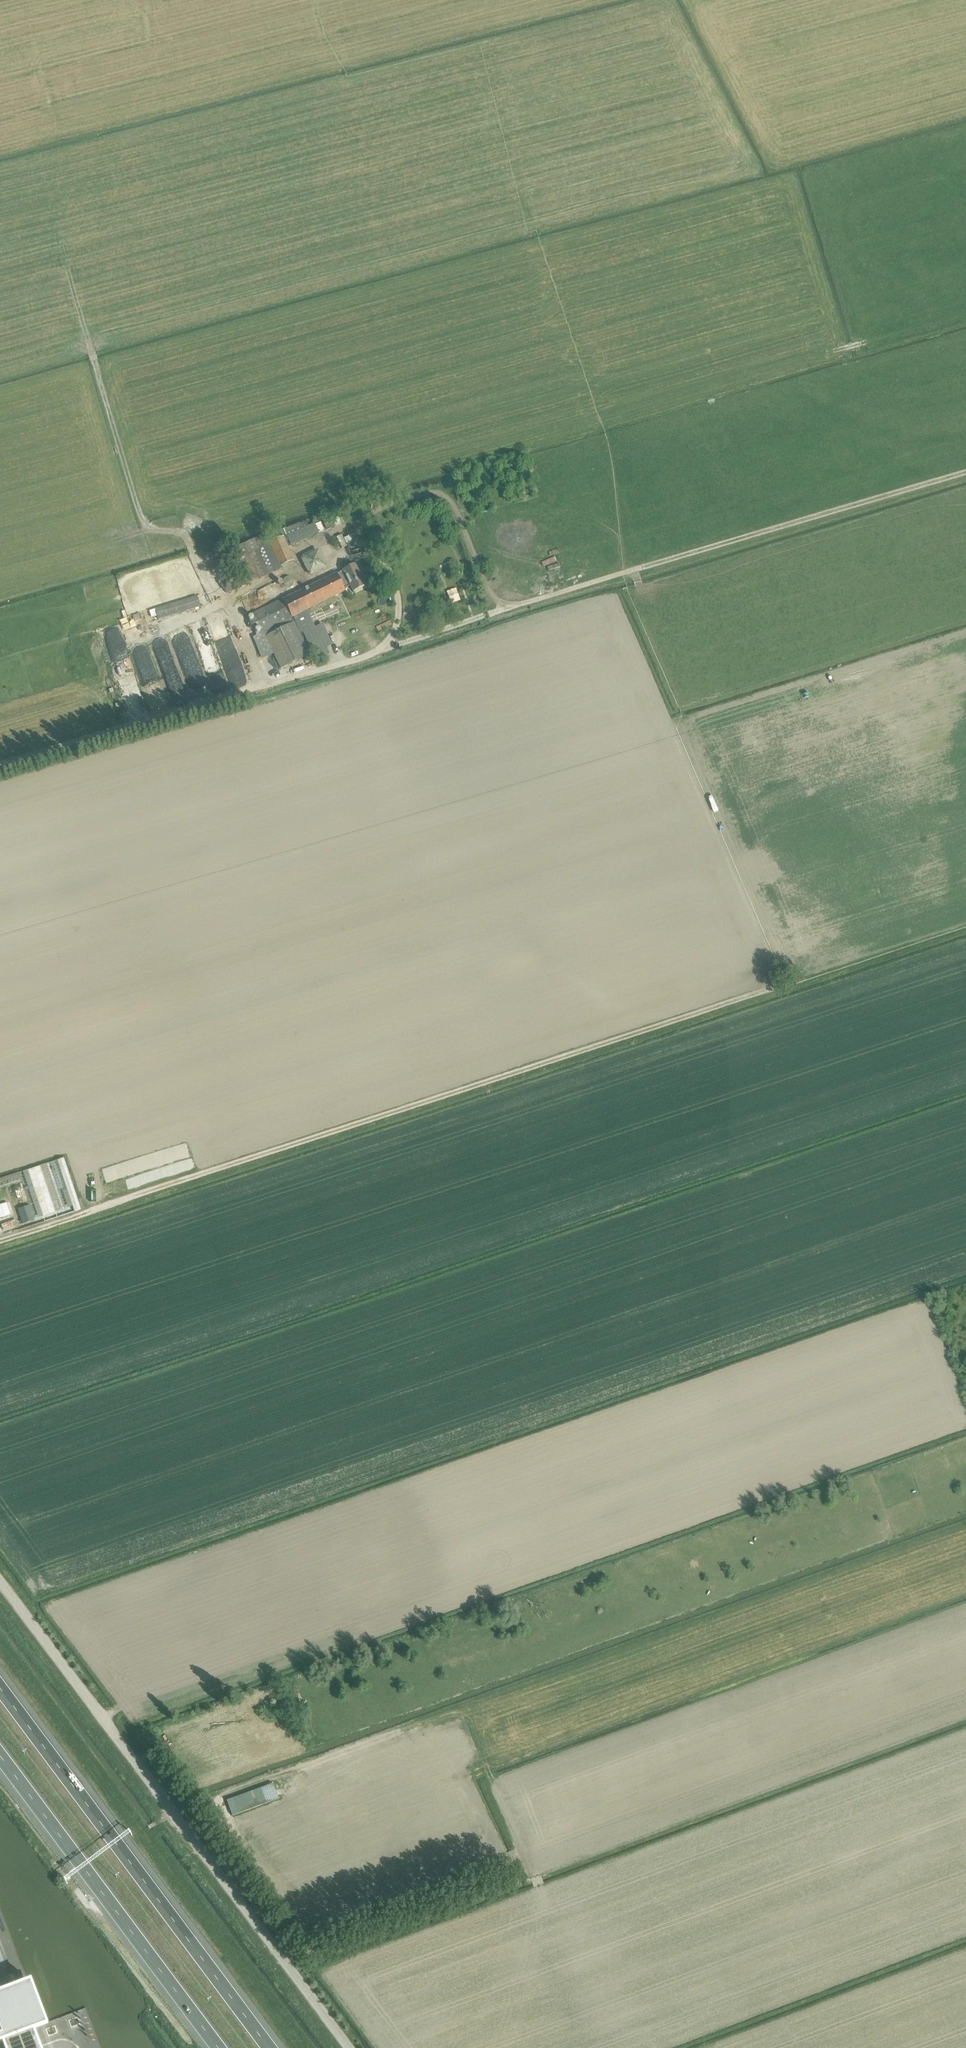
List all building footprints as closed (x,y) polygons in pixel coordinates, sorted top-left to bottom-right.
[(332,520),(324,524),(326,530),(335,527),(332,520)] [(287,546),(320,532),(315,522),(309,525),(306,521),(285,529),(266,533),(257,536),(258,537),(225,550),(230,561),(231,561),(243,586),(260,577),(260,578),(281,568),(280,566),(293,560),(287,546)] [(344,539),(342,535),(336,538),(342,549),(347,547),(346,545),(344,539)] [(350,536),(344,539),(346,545),(353,541),(350,536)] [(219,550),(215,553),(218,560),(216,561),(220,568),(228,564),(224,557),(223,558),(219,550)] [(327,568),(318,550),(301,558),(309,576),(327,568)] [(296,593),(247,617),(255,636),(264,632),(282,668),(310,654),(292,617),(293,617),(307,609),(346,591),(345,588),(350,586),(352,591),(366,584),(360,572),(359,572),(355,564),(342,571),(343,572),(337,574),(337,573),(296,593)] [(161,607),(155,609),(158,620),(164,618),(200,607),(197,596),(161,607)] [(74,1212),(81,1209),(63,1158),(57,1161),(74,1212)] [(43,1216),(55,1212),(40,1166),(28,1170),(43,1216)] [(10,1216),(7,1204),(0,1206),(0,1219),(10,1216)] [(17,1210),(22,1225),(35,1221),(30,1206),(17,1210)] [(231,1816),(266,1803),(278,1799),(273,1784),(260,1789),(260,1788),(225,1800),(231,1816)] [(35,2028),(46,2023),(30,1980),(17,1985),(0,1991),(0,2040),(2,2040),(5,2047),(42,2047),(35,2028)]
